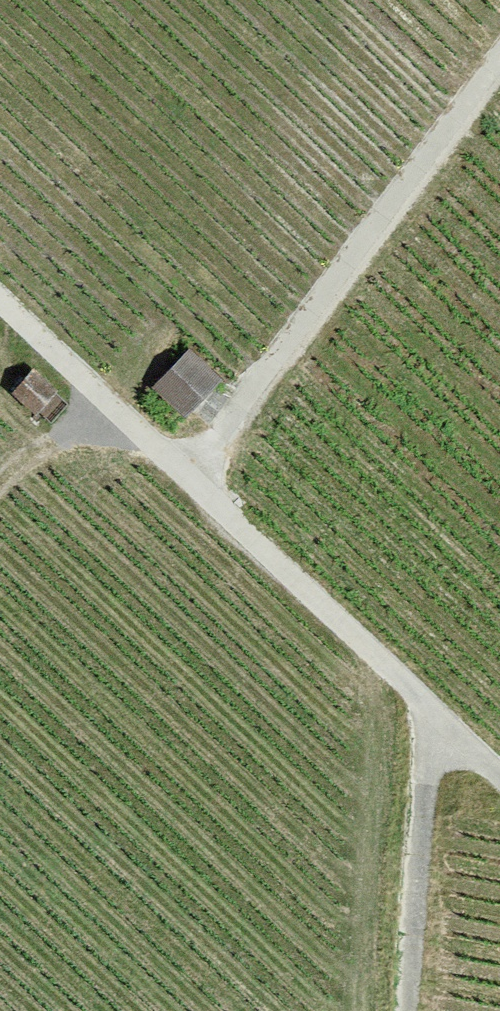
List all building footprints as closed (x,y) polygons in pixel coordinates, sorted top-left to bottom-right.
[(223,381),(192,354),(158,392),(189,419),(223,381)] [(67,396),(38,371),(16,397),(45,422),(67,396)]
